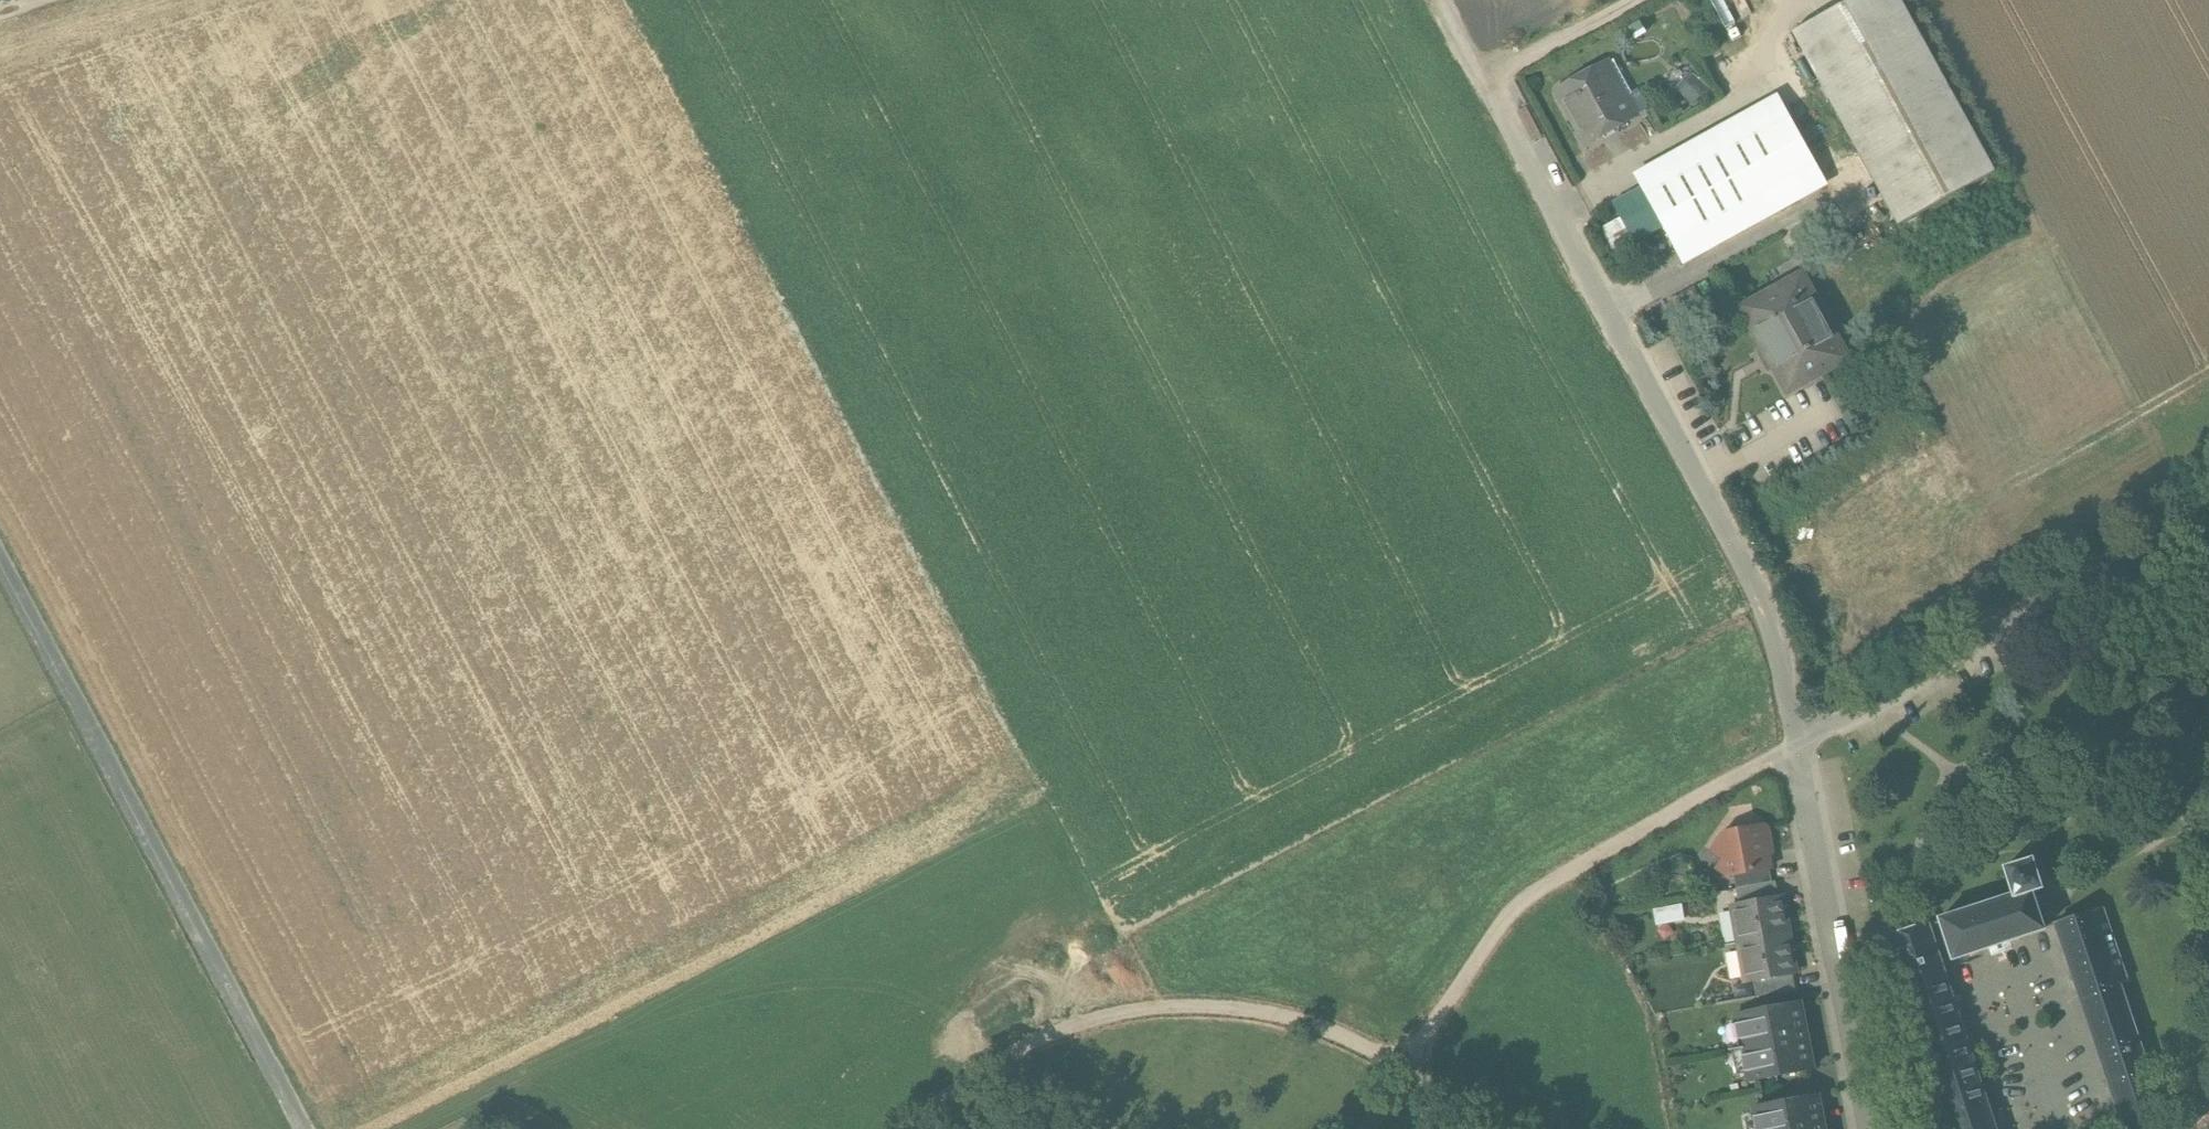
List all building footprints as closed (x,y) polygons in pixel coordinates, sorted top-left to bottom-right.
[(1898,0),(1854,0),(1790,36),(1897,225),(1994,171),(1898,0)] [(1628,30),(1635,41),(1647,34),(1640,23),(1628,30)] [(1633,95),(1614,61),(1559,91),(1588,143),(1637,116),(1627,98),(1633,95)] [(1692,73),(1675,91),(1694,108),(1710,90),(1692,73)] [(1777,95),(1635,173),(1643,187),(1613,204),(1634,243),(1664,227),(1687,269),(1829,191),(1777,95)] [(1803,275),(1740,309),(1787,395),(1849,361),(1803,275)] [(1733,832),(1728,828),(1711,852),(1724,860),(1717,870),(1728,877),(1735,876),(1770,870),(1772,870),(1769,858),(1762,853),(1771,841),(1768,829),(1759,823),(1756,827),(1733,832)] [(1953,960),(2045,931),(2036,903),(2033,893),(2042,890),(2032,860),(2005,869),(2014,896),(1940,919),(1953,960)] [(1770,870),(1735,876),(1737,889),(1772,883),(1770,870)] [(1737,890),(1739,906),(1779,899),(1776,882),(1772,883),(1737,889),(1737,890)] [(1733,907),(1740,945),(1787,936),(1780,899),(1779,899),(1739,906),(1733,907)] [(2124,1128),(2169,1128),(2119,984),(2127,983),(2103,910),(2055,926),(2124,1128)] [(1928,924),(1886,937),(1949,1128),(1996,1128),(1933,942),(1928,924)] [(1794,974),(1787,936),(1740,945),(1747,983),(1754,981),(1793,974),(1794,974)] [(1793,974),(1754,981),(1757,998),(1796,991),(1793,974)] [(1801,1003),(1736,1016),(1748,1082),(1813,1071),(1801,1003)] [(1754,1109),(1757,1128),(1825,1128),(1819,1096),(1754,1109)]
